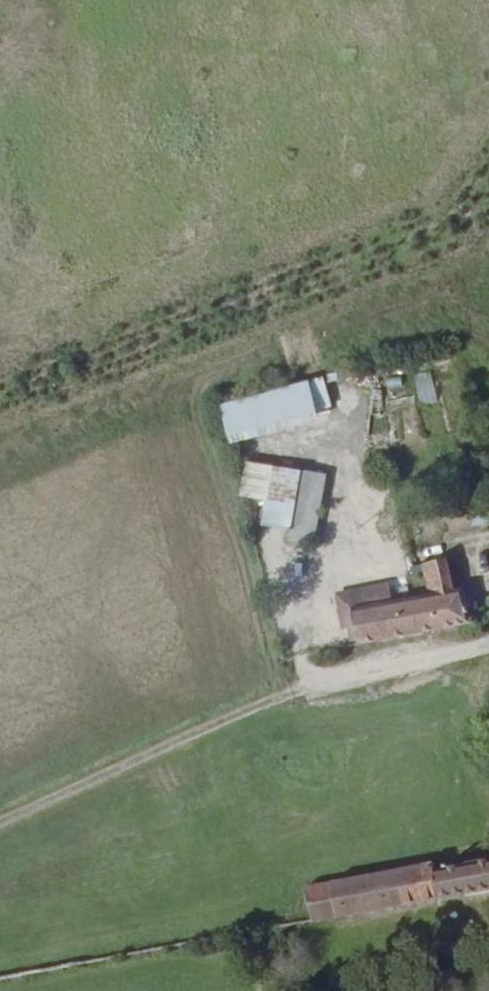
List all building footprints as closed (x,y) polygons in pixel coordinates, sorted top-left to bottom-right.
[(412,374),(417,399),(434,396),(430,371),(412,374)] [(322,377),(216,406),(226,444),(332,415),(322,377)] [(309,551),(322,486),(284,479),(271,543),(309,551)] [(307,575),(303,558),(274,565),(277,581),(307,575)] [(471,631),(470,628),(464,596),(456,597),(449,561),(423,566),(430,603),(394,611),(349,621),(347,621),(354,655),(471,631)] [(344,595),(349,621),(394,611),(390,586),(344,595)] [(488,893),(488,866),(426,878),(424,872),(302,895),(308,926),(488,893)]
